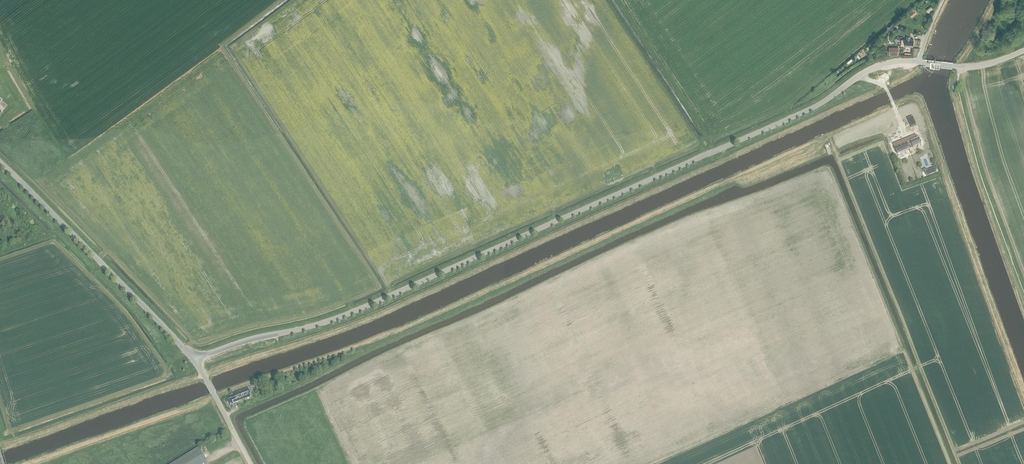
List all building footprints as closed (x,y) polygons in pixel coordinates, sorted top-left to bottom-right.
[(913,47),(913,40),(909,40),(910,36),(906,36),(906,39),(901,39),(901,45),(905,46),(913,47)] [(916,126),(914,120),(912,117),(908,119),(909,122),(911,128),(916,126)] [(909,123),(901,125),(903,129),(900,130),(902,137),(912,133),(909,123)] [(913,148),(921,144),(918,138),(913,141),(912,138),(909,139),(913,148)] [(925,172),(926,176),(937,173),(935,168),(925,172)] [(229,405),(251,396),(248,388),(239,391),(230,395),(231,396),(225,398),(227,403),(228,403),(229,405)] [(198,448),(171,463),(208,463),(198,448)]
